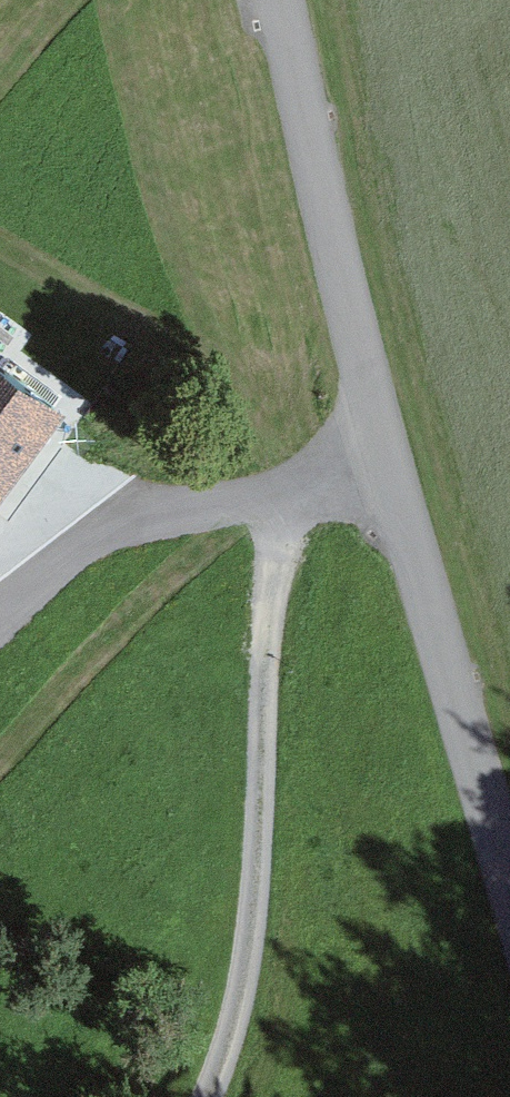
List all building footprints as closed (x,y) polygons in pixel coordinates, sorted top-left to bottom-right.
[(66,435),(0,393),(0,536),(66,435)]
